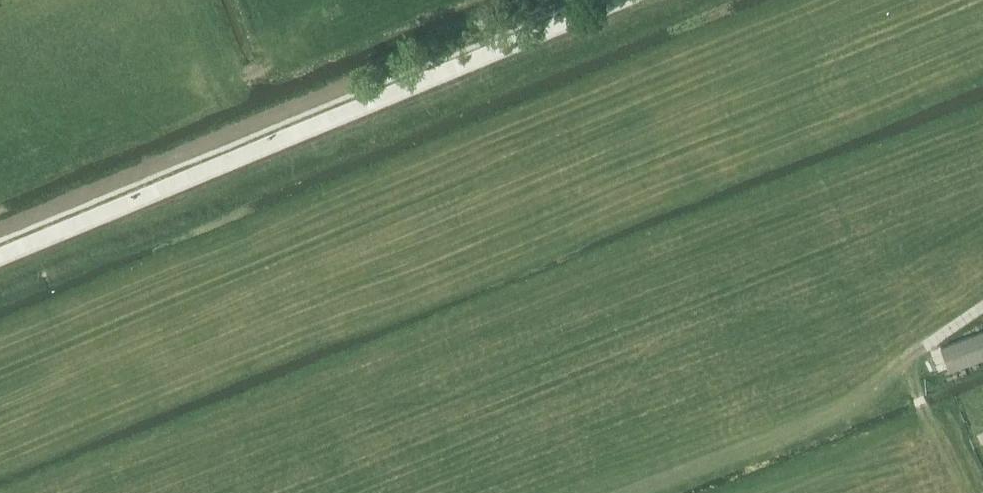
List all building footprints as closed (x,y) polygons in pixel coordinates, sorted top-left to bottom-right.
[(982,356),(982,330),(940,346),(949,369),(982,356)]
